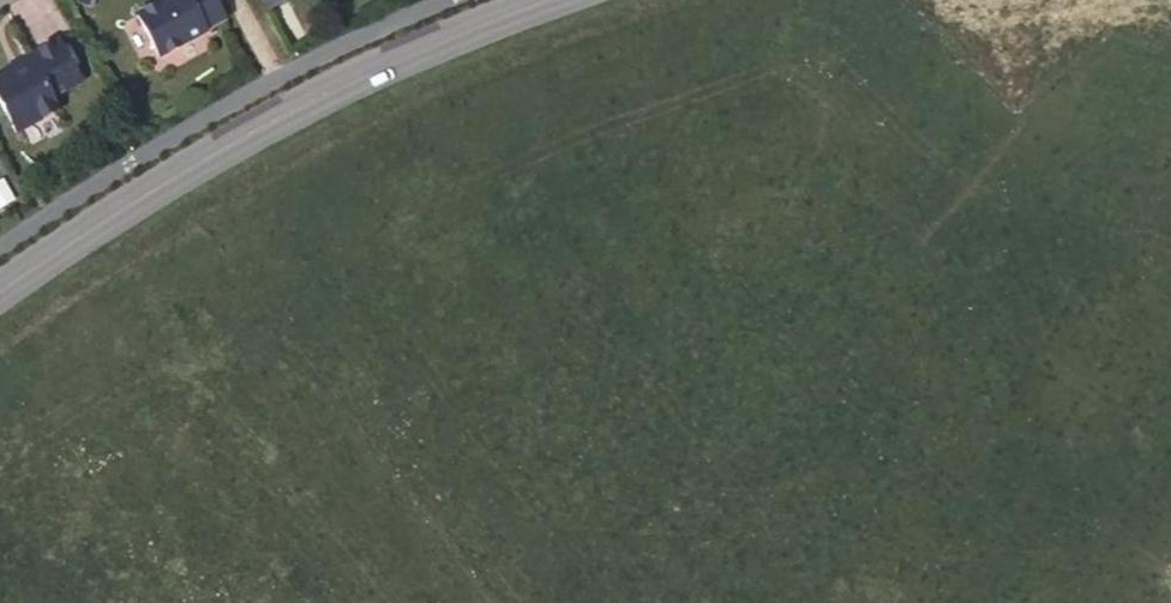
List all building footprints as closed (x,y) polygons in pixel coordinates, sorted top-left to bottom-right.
[(137,17),(158,56),(204,32),(202,29),(222,19),(212,0),(161,0),(160,1),(162,3),(137,17)] [(0,77),(0,104),(16,133),(57,110),(51,98),(80,82),(57,40),(20,60),(24,68),(12,73),(8,73),(0,77)]
